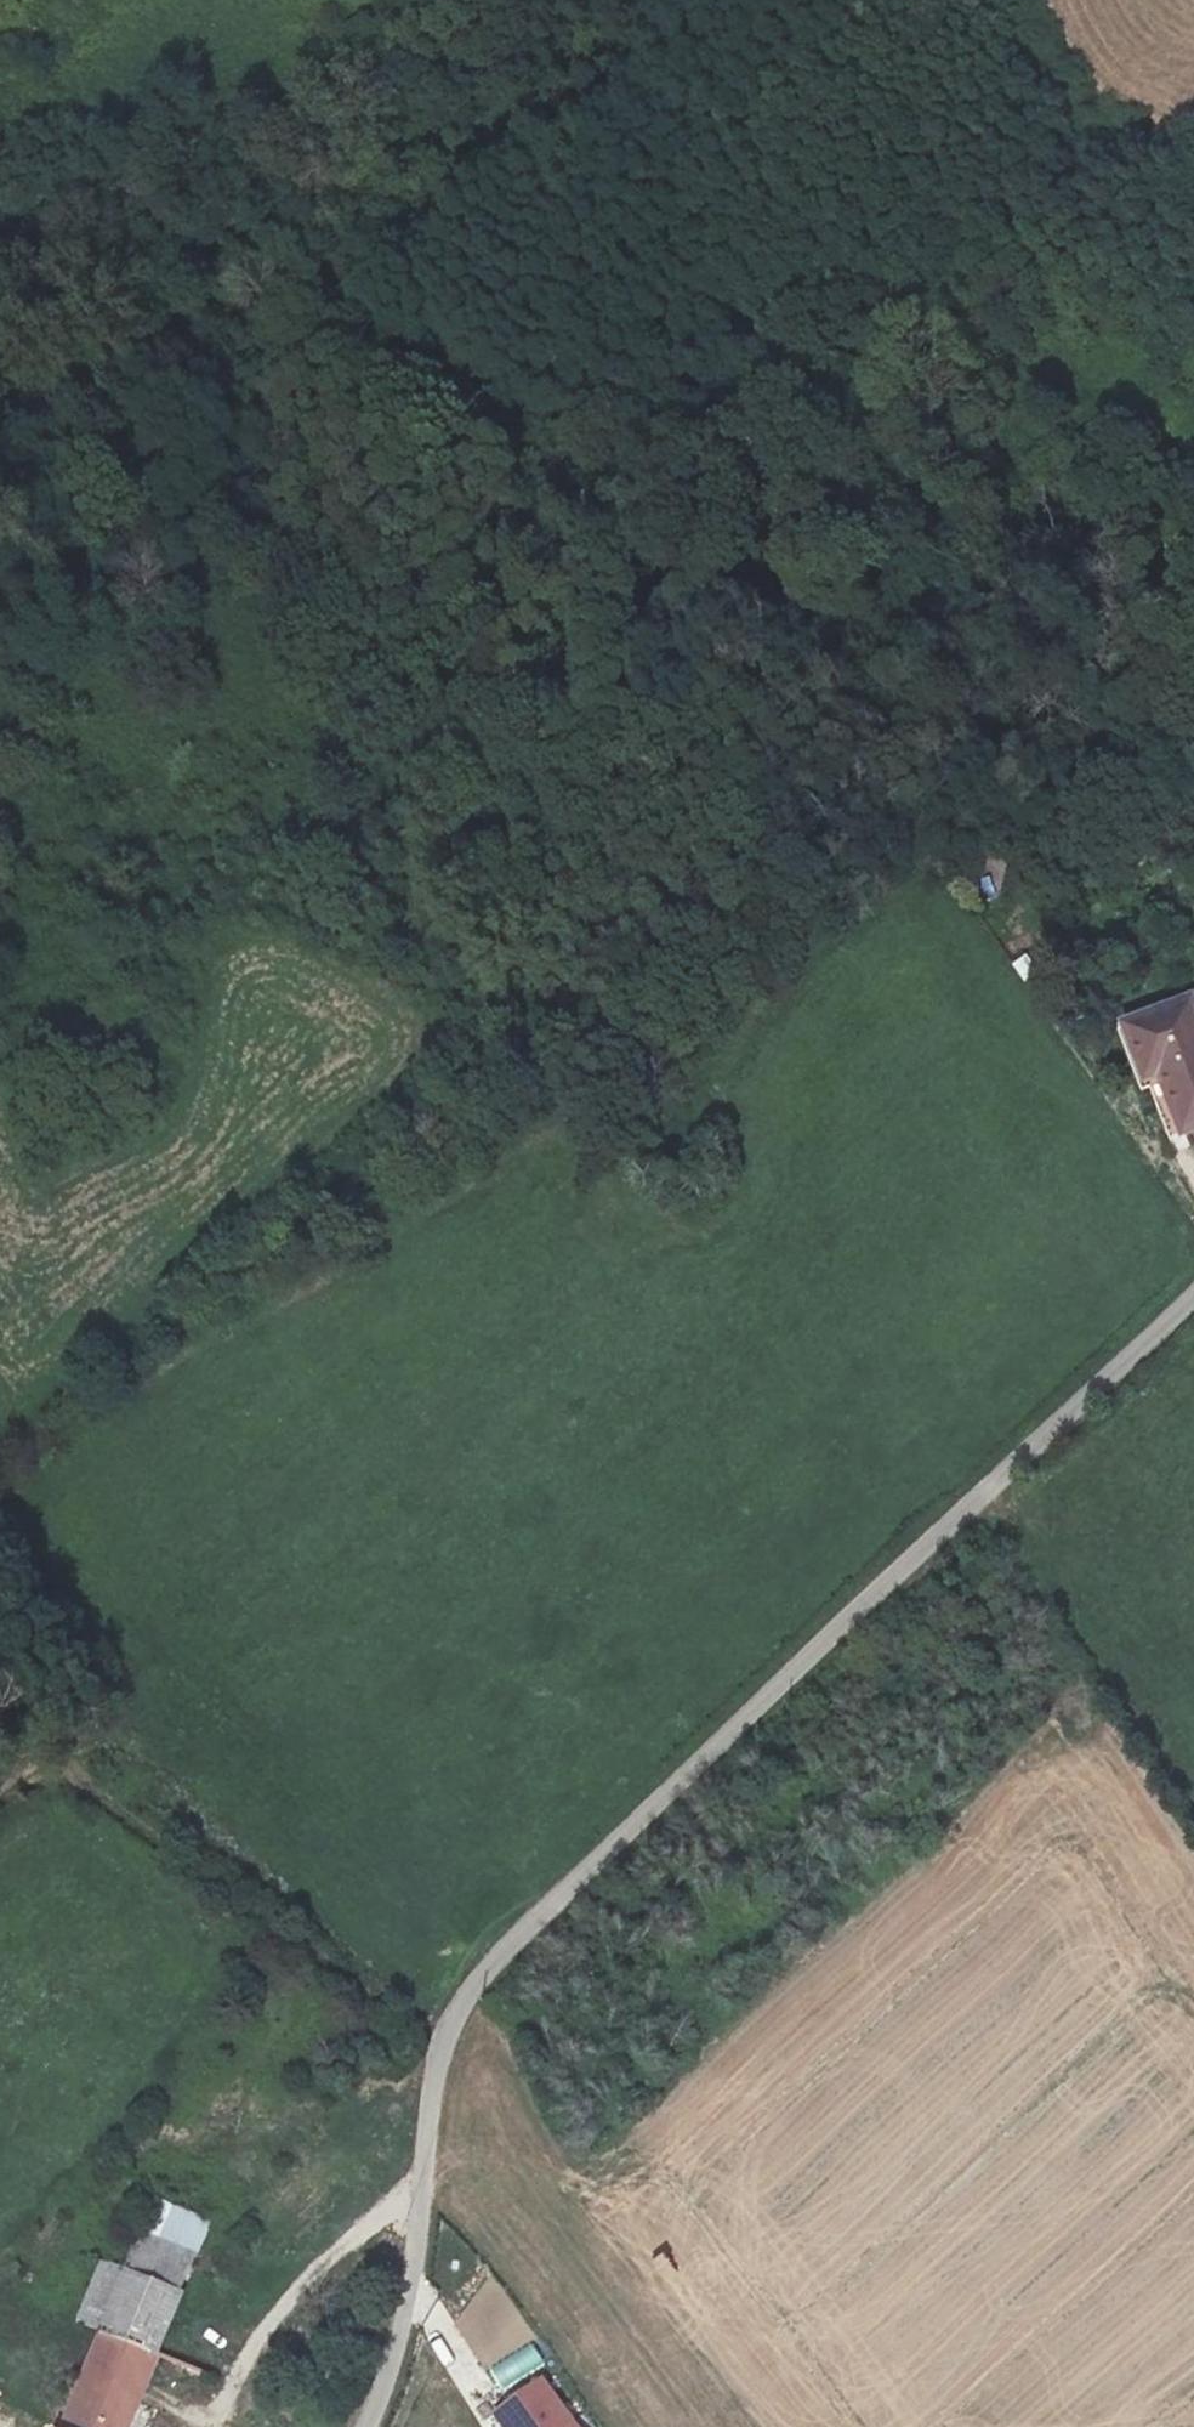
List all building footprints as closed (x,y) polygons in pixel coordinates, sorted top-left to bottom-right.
[(1185,1026),(1122,1050),(1137,1085),(1149,1080),(1177,1150),(1193,1144),(1193,1049),(1185,1026)] [(77,2368),(132,2393),(150,2349),(174,2290),(189,2251),(133,2227),(117,2267),(95,2257),(71,2316),(93,2325),(77,2368)] [(63,2403),(114,2426),(118,2426),(132,2393),(77,2368),(63,2403)] [(548,2395),(493,2426),(569,2426),(548,2395)] [(63,2403),(54,2426),(114,2426),(63,2403)]
